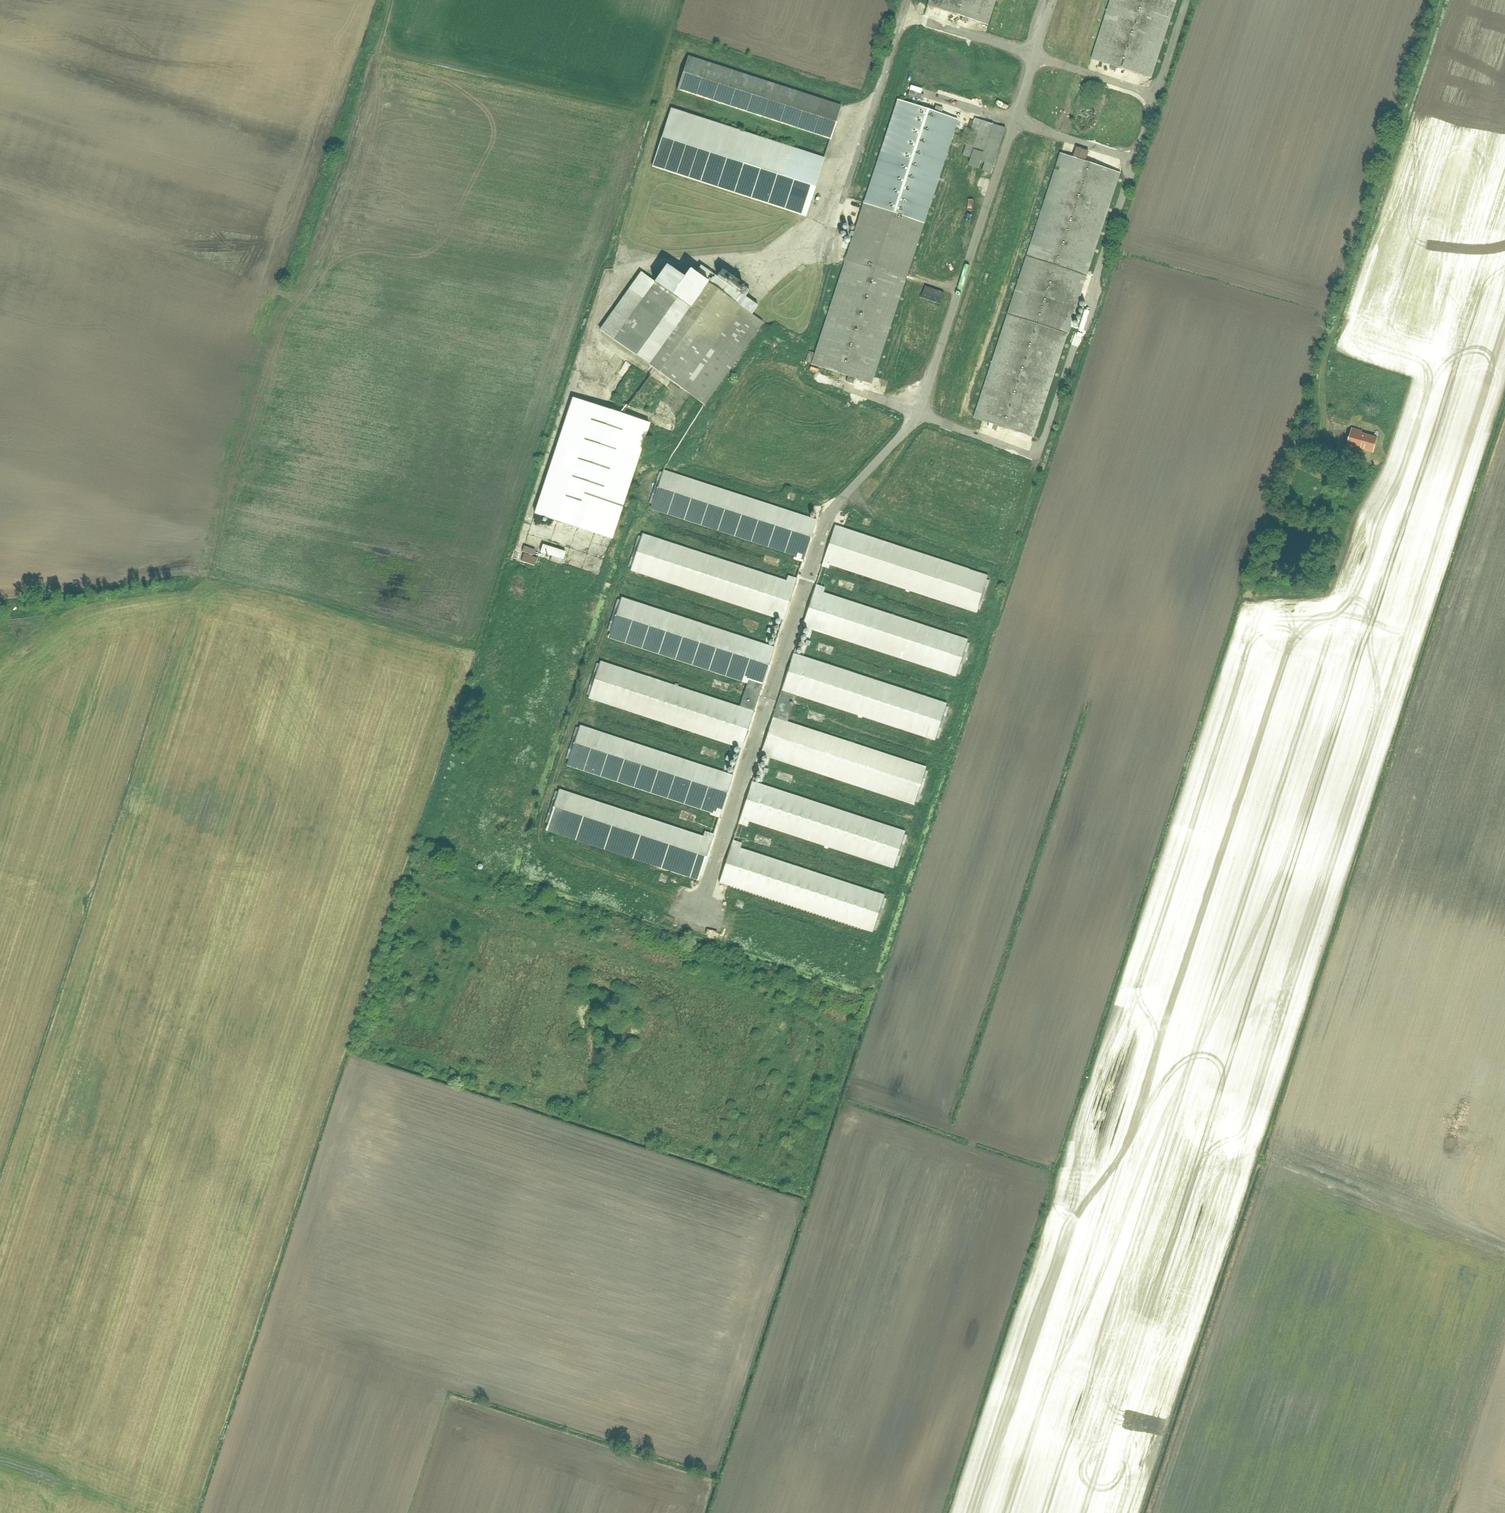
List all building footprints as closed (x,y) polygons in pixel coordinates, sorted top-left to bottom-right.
[(928,7),(987,26),(996,0),(930,0),(928,7)] [(1091,59),(1152,79),(1178,0),(1110,0),(1091,59)] [(842,110),(691,59),(680,91),(831,142),(842,110)] [(958,122),(897,103),(812,364),(873,384),(958,122)] [(826,159),(673,111),(654,170),(807,218),(826,159)] [(984,171),(994,174),(1008,129),(976,118),(963,156),(973,159),(971,166),(982,170),(983,165),(985,166),(984,171)] [(1123,176),(1061,155),(973,418),(1035,439),(1123,176)] [(640,274),(599,332),(704,407),(763,326),(752,318),(759,309),(743,298),(749,290),(721,270),(716,276),(704,268),(694,282),(687,276),(681,284),(664,271),(654,284),(640,274)] [(925,288),(921,299),(942,306),(946,295),(925,288)] [(650,426),(572,401),(534,517),(612,543),(650,426)] [(1352,427),(1345,448),(1360,453),(1361,451),(1372,454),(1377,437),(1362,432),(1363,430),(1352,427)] [(817,522),(665,472),(653,508),(805,558),(817,522)] [(990,578),(835,529),(823,566),(979,615),(990,578)] [(796,587),(643,536),(631,572),(784,623),(796,587)] [(969,643),(815,592),(802,629),(957,680),(969,643)] [(776,651),(622,600),(610,635),(764,686),(776,651)] [(947,707),(793,657),(782,692),(935,743),(947,707)] [(754,714),(601,663),(589,700),(742,750),(754,714)] [(927,771),(774,721),(762,757),(915,807),(927,771)] [(721,815),(733,778),(582,727),(569,764),(721,815)] [(907,833),(754,783),(741,820),(894,871),(907,833)] [(712,842),(559,791),(547,828),(700,878),(712,842)] [(886,899),(731,848),(719,884),(874,935),(886,899)]
